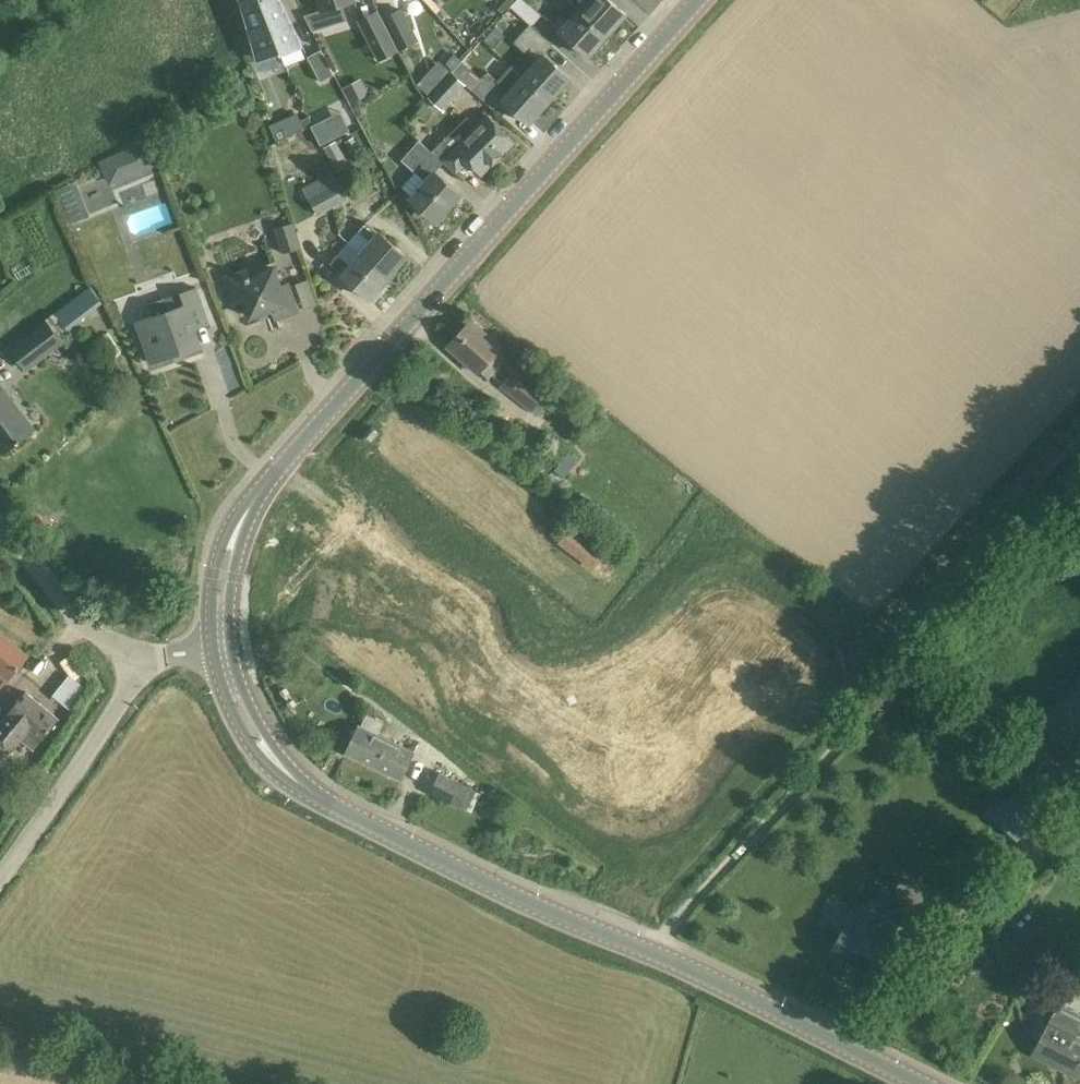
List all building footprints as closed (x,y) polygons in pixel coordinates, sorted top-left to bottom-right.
[(279,50),(262,4),(261,0),(242,0),(259,58),(279,50)] [(262,4),(279,50),(281,53),(282,53),(303,45),(281,0),(261,0),(262,4)] [(304,15),(311,30),(347,19),(342,3),(352,0),(320,0),(323,9),(304,15)] [(499,7),(505,13),(511,7),(517,0),(505,0),(499,7)] [(511,7),(513,9),(532,26),(542,15),(526,0),(517,0),(511,7)] [(581,10),(609,35),(627,15),(610,0),(590,0),(581,10)] [(402,7),(383,17),(400,51),(419,41),(402,7)] [(378,62),(400,51),(383,17),(381,18),(377,10),(358,20),(378,62)] [(536,64),(525,77),(550,100),(570,78),(540,51),(549,42),(532,27),(532,26),(515,10),(531,25),(514,44),(536,64)] [(589,58),(609,35),(581,10),(570,23),(560,14),(552,23),(562,32),(561,33),(589,58)] [(307,58),(320,82),(333,75),(320,51),(307,58)] [(550,100),(525,77),(510,64),(496,81),(487,73),(472,90),(491,106),(500,97),(529,124),(550,100)] [(428,72),(417,84),(427,94),(438,82),(428,72)] [(465,85),(453,73),(428,100),(441,112),(465,85)] [(361,79),(344,88),(351,102),(368,93),(361,79)] [(425,104),(417,112),(425,120),(433,111),(425,104)] [(443,162),(458,175),(467,165),(478,177),(514,142),(488,115),(476,127),(467,118),(432,152),(444,162),(443,162)] [(298,121),(302,130),(310,126),(310,116),(298,121)] [(280,120),(269,125),(277,142),(287,137),(280,120)] [(320,145),(331,140),(321,121),(310,126),(320,145)] [(345,141),(350,152),(359,147),(353,137),(345,141)] [(336,140),(322,148),(330,161),(334,170),(336,172),(349,165),(336,140)] [(432,152),(422,143),(419,140),(402,159),(415,171),(402,186),(413,197),(412,198),(438,220),(460,194),(435,172),(443,162),(444,162),(432,152)] [(148,141),(129,149),(139,172),(158,164),(148,141)] [(320,178),(318,179),(333,206),(348,198),(333,171),(320,178)] [(318,179),(302,187),(317,215),(333,206),(318,179)] [(86,214),(75,187),(60,194),(71,220),(86,214)] [(367,222),(349,242),(387,278),(407,255),(380,232),(379,233),(367,222)] [(275,229),(282,254),(300,249),(292,224),(275,229)] [(387,278),(349,242),(331,263),(344,274),(343,275),(369,298),(387,278)] [(275,312),(278,322),(299,315),(290,288),(282,290),(276,271),(252,279),(250,273),(228,280),(238,307),(246,304),(252,320),(275,312)] [(210,324),(199,291),(153,307),(157,319),(139,325),(154,367),(174,360),(174,362),(189,357),(188,354),(203,349),(196,329),(210,324)] [(47,320),(12,348),(28,369),(64,342),(62,339),(71,333),(67,327),(56,314),(47,320)] [(501,347),(471,321),(448,347),(477,372),(480,370),(489,379),(508,357),(499,349),(501,347)] [(540,400),(509,376),(499,387),(531,412),(540,400)] [(20,441),(33,431),(2,390),(0,391),(0,448),(3,453),(15,444),(17,446),(22,443),(20,441)] [(592,570),(604,555),(570,529),(559,544),(592,570)] [(24,652),(0,632),(0,687),(8,678),(28,655),(24,652)] [(33,749),(59,718),(25,691),(0,722),(0,743),(11,751),(21,739),(33,749)] [(367,714),(361,726),(358,725),(345,752),(402,779),(415,752),(378,734),(384,722),(367,714)] [(472,787),(440,771),(429,793),(462,809),(463,808),(473,812),(482,793),(472,788),(472,787)] [(844,922),(846,923),(832,952),(875,973),(889,945),(888,944),(898,925),(891,921),(892,918),(856,900),(844,922)] [(1034,1054),(1076,1076),(1079,1068),(1079,1038),(1074,1035),(1079,1024),(1079,1014),(1051,999),(1043,1015),(1051,1019),(1034,1054)]
